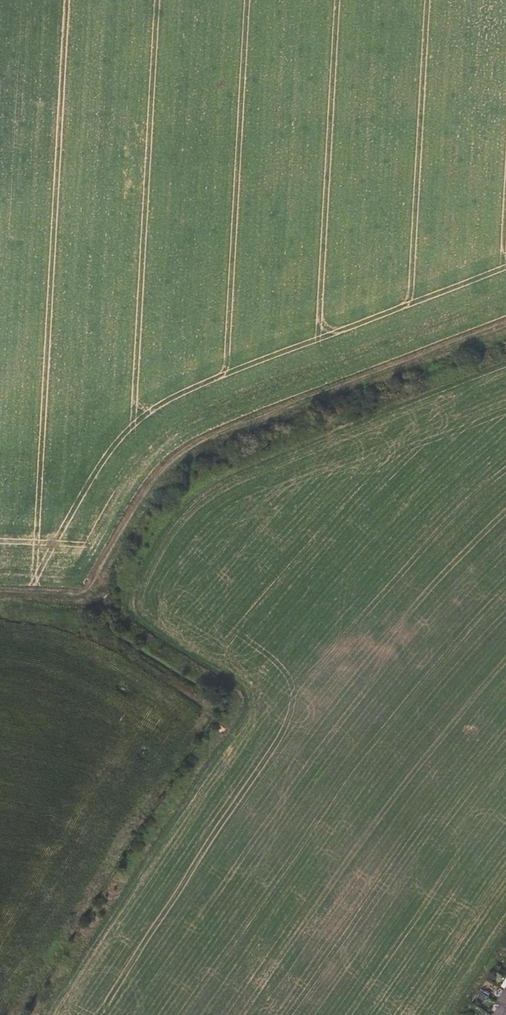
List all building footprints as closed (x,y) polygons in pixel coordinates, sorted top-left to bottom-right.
[(501,1004),(495,1014),(505,1014),(505,1007),(501,1004)]
